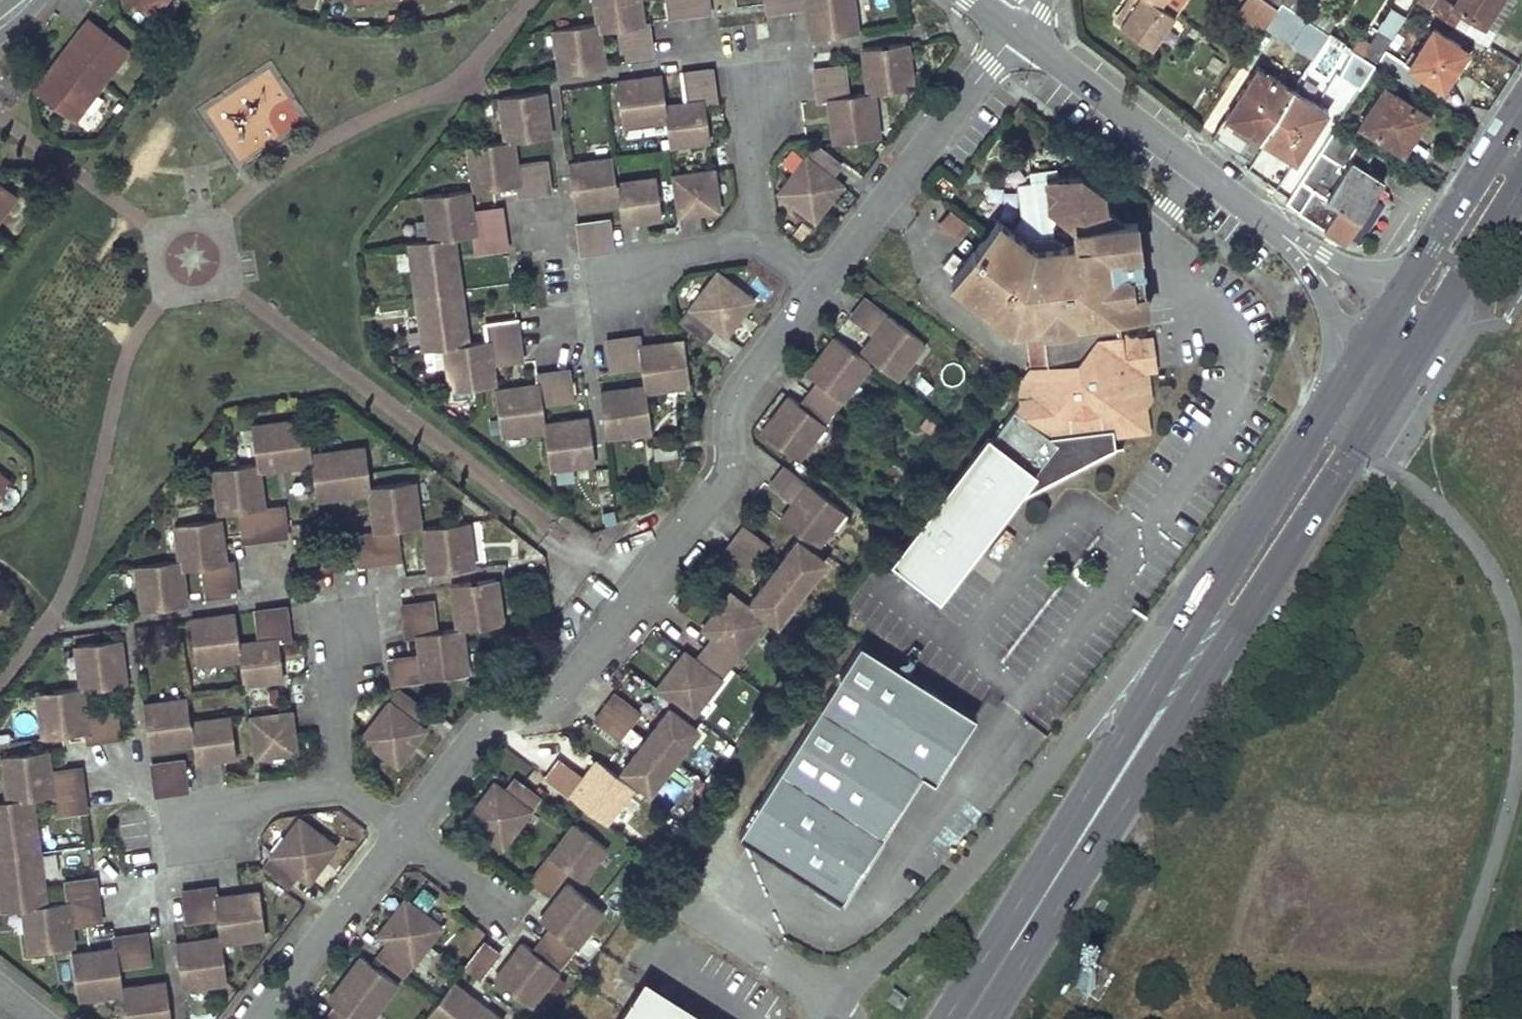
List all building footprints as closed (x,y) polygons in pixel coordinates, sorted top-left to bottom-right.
[(159,17),(140,2),(137,6),(129,0),(119,0),(153,26),(159,17)] [(137,6),(140,2),(159,17),(173,0),(129,0),(137,6)] [(598,18),(555,25),(561,67),(580,64),(579,59),(586,58),(587,63),(607,60),(602,24),(620,21),(625,53),(655,48),(650,14),(644,14),(643,4),(639,5),(638,0),(595,0),(598,18)] [(671,11),(708,5),(708,0),(669,0),(671,11)] [(835,22),(836,27),(857,24),(853,0),(809,0),(814,31),(829,28),(829,23),(835,22)] [(1119,23),(1150,46),(1174,13),(1157,0),(1126,0),(1125,1),(1131,6),(1124,15),(1119,23)] [(1174,13),(1183,0),(1157,0),(1174,13)] [(1281,1),(1294,9),(1300,0),(1282,0),(1281,1)] [(1428,6),(1452,21),(1461,7),(1483,22),(1497,0),(1453,0),(1453,1),(1451,0),(1432,0),(1428,6)] [(1124,15),(1131,6),(1125,1),(1119,11),(1124,15)] [(1278,6),(1265,26),(1312,57),(1329,31),(1294,9),(1281,1),(1278,6)] [(1320,6),(1315,14),(1332,26),(1337,17),(1320,6)] [(1391,39),(1403,20),(1389,11),(1376,30),(1391,39)] [(1384,49),(1376,61),(1415,86),(1422,75),(1442,87),(1455,67),(1448,62),(1461,44),(1432,25),(1407,64),(1384,49)] [(99,54),(119,69),(125,62),(84,30),(81,35),(102,51),(99,54)] [(1376,30),(1362,52),(1376,61),(1384,49),(1391,39),(1376,30)] [(102,51),(81,35),(33,98),(54,114),(57,111),(76,126),(119,69),(99,54),(102,51)] [(832,116),(835,134),(881,128),(876,85),(914,80),(909,37),(889,40),(890,45),(883,46),(882,41),(863,43),(869,86),(849,89),(846,59),(815,63),(819,94),(829,92),(832,109),(838,109),(839,115),(832,116)] [(1461,44),(1448,62),(1455,67),(1468,47),(1462,43),(1461,44)] [(1359,87),(1376,61),(1362,52),(1349,44),(1332,70),(1359,87)] [(717,93),(713,62),(683,66),(687,95),(665,98),(660,69),(641,72),(642,77),(635,78),(634,73),(619,76),(626,120),(668,114),(671,140),(710,134),(708,118),(702,119),(701,113),(707,112),(704,95),(717,93)] [(1257,65),(1214,133),(1249,156),(1259,139),(1292,88),(1257,65)] [(1383,85),(1359,122),(1401,150),(1425,113),(1383,85)] [(549,102),(547,87),(501,94),(507,133),(552,126),(550,110),(545,110),(544,103),(549,102)] [(1327,110),(1292,88),(1259,139),(1294,161),(1327,110)] [(70,133),(76,126),(57,111),(54,114),(33,98),(29,102),(70,133)] [(214,133),(260,126),(257,108),(241,110),(239,99),(209,104),(214,133)] [(826,102),(805,102),(805,116),(826,116),(826,102)] [(1336,124),(1285,202),(1325,227),(1339,204),(1359,217),(1384,178),(1365,166),(1375,149),(1336,124)] [(552,184),(548,155),(517,160),(514,136),(469,143),(475,183),(495,180),(495,176),(501,175),(502,179),(520,176),(521,188),(552,184)] [(779,185),(816,213),(827,197),(824,195),(828,188),(832,191),(844,176),(834,168),(842,157),(817,138),(791,172),(790,171),(779,185)] [(651,213),(662,211),(656,171),(616,177),(612,152),(571,158),(574,176),(579,175),(581,183),(575,184),(578,203),(622,196),(625,217),(643,214),(642,208),(650,207),(651,213)] [(715,163),(692,166),(692,171),(676,173),(681,205),(702,201),(703,206),(721,203),(715,163)] [(1023,395),(926,534),(962,559),(1000,506),(1019,495),(1121,438),(1117,427),(1118,418),(1137,415),(1132,384),(1124,385),(1122,366),(1143,362),(1138,323),(1124,325),(1121,304),(1136,302),(1130,273),(1137,269),(1135,256),(1140,256),(1134,217),(1123,219),(1105,206),(1103,191),(1078,172),(1057,175),(1056,168),(1030,172),(1031,184),(1019,186),(1022,211),(1011,224),(999,215),(981,239),(969,253),(953,275),(1013,321),(1041,317),(1043,333),(1048,361),(1033,363),(1035,378),(1022,381),(1024,395),(1023,395)] [(467,201),(473,201),(471,187),(426,193),(431,234),(411,237),(426,344),(447,341),(453,386),(497,379),(495,364),(489,364),(488,358),(494,357),(525,353),(519,313),(489,318),(491,335),(471,337),(469,319),(462,320),(461,312),(467,311),(460,256),(454,257),(453,250),(459,249),(456,231),(477,228),(479,245),(509,241),(504,203),(474,207),(468,208),(467,201)] [(827,197),(832,191),(828,188),(824,195),(827,197)] [(8,212),(15,203),(0,192),(0,206),(8,212)] [(8,212),(0,206),(0,223),(8,212)] [(614,243),(610,214),(580,219),(584,247),(614,243)] [(969,253),(981,239),(972,232),(961,247),(969,253)] [(744,308),(756,293),(718,265),(708,278),(710,279),(683,313),(707,332),(716,320),(728,329),(740,313),(736,311),(741,305),(744,308)] [(926,337),(866,291),(852,308),(875,326),(880,330),(877,335),(872,331),(863,342),(900,371),(926,337)] [(607,410),(610,431),(653,425),(647,387),(691,381),(684,333),(665,336),(665,342),(660,343),(659,337),(642,339),(641,330),(610,334),(614,365),(643,360),(646,379),(604,385),(606,401),(612,401),(613,409),(607,410)] [(871,360),(835,332),(824,345),(828,348),(824,353),(820,351),(809,365),(819,373),(800,398),(791,391),(781,404),(784,406),(780,412),(777,409),(765,424),(801,451),(871,360)] [(1048,361),(1043,333),(1028,335),(1033,363),(1048,361)] [(574,395),(571,365),(540,369),(541,378),(524,381),(525,386),(518,387),(517,382),(499,384),(505,430),(547,425),(552,462),(594,457),(591,438),(587,439),(586,431),(590,431),(588,412),(546,417),(544,399),(574,395)] [(397,526),(424,522),(418,476),(372,483),(367,440),(313,447),(309,413),(255,420),(261,459),(215,465),(221,508),(244,505),(248,535),(286,530),(282,499),(267,501),(262,468),(282,465),(281,458),(288,457),(289,464),(315,461),(320,496),(348,492),(347,487),(354,486),(355,491),(372,489),(374,504),(380,503),(381,510),(375,511),(378,528),(360,531),(364,559),(401,554),(397,526)] [(676,439),(655,442),(657,453),(678,450),(676,439)] [(281,458),(282,465),(289,464),(288,457),(281,458)] [(807,479),(786,462),(774,478),(796,495),(800,498),(796,504),(792,500),(783,510),(820,538),(846,505),(809,477),(807,479)] [(800,498),(796,495),(792,500),(796,504),(800,498)] [(949,594),(1019,495),(1000,506),(962,559),(926,534),(905,563),(949,594)] [(210,591),(240,587),(236,556),(230,557),(228,541),(223,541),(222,535),(227,534),(224,515),(179,521),(183,556),(140,561),(145,605),(164,602),(163,597),(170,596),(171,601),(190,599),(185,563),(206,561),(210,591)] [(424,522),(431,566),(452,563),(451,557),(457,556),(458,562),(476,560),(470,516),(424,522)] [(769,538),(746,520),(727,545),(750,563),(769,538)] [(815,570),(826,555),(796,533),(784,550),(787,552),(783,557),(780,555),(765,574),(769,576),(764,582),(761,579),(748,596),(734,585),(720,603),(723,606),(719,611),(716,609),(704,624),(714,632),(698,653),(688,645),(677,660),(680,663),(676,668),(672,665),(661,680),(697,708),(725,672),(723,671),(739,651),(740,652),(770,613),(778,618),(790,603),(792,605),(817,572),(815,570)] [(828,557),(826,555),(815,570),(817,572),(828,557)] [(394,655),(397,675),(473,665),(467,623),(506,618),(500,574),(483,576),(484,582),(475,583),(474,577),(455,580),(461,623),(440,626),(436,595),(406,599),(410,631),(420,629),(422,643),(428,642),(429,650),(423,651),(394,655)] [(292,635),(287,602),(258,606),(263,635),(242,638),(238,609),(218,612),(219,617),(214,618),(213,612),(195,615),(201,660),(244,654),(247,679),(285,674),(283,660),(278,660),(277,653),(282,652),(280,636),(292,635)] [(790,603),(778,618),(780,620),(792,605),(790,603)] [(122,654),(128,653),(125,636),(79,643),(85,685),(131,678),(129,660),(123,661),(122,654)] [(977,713),(863,641),(743,831),(845,895),(924,769),(937,778),(977,713)] [(88,706),(85,685),(41,691),(47,732),(67,729),(65,724),(72,723),(72,728),(91,726),(92,736),(124,732),(119,701),(88,706)] [(427,703),(403,685),(393,698),(392,696),(365,732),(401,760),(414,743),(410,740),(414,735),(418,738),(430,723),(419,714),(427,703)] [(640,706),(617,688),(599,711),(622,729),(640,706)] [(224,753),(239,751),(234,710),(194,716),(191,693),(149,699),(151,717),(156,716),(157,724),(152,724),(155,745),(197,739),(200,756),(219,754),(218,749),(223,748),(224,753)] [(689,734),(699,720),(673,700),(660,716),(663,718),(659,724),(656,722),(641,741),(645,743),(641,749),(638,746),(625,763),(652,784),(664,769),(665,770),(692,736),(689,734)] [(291,728),(298,727),(295,706),(289,707),(291,728)] [(291,728),(289,707),(255,711),(260,750),(300,745),(298,727),(291,728)] [(702,722),(699,720),(689,734),(692,736),(702,722)] [(54,761),(52,747),(7,753),(13,799),(0,801),(0,851),(8,906),(27,903),(33,947),(79,940),(77,923),(72,924),(71,918),(76,917),(105,913),(100,875),(71,880),(73,896),(52,899),(48,872),(43,873),(42,867),(47,866),(40,821),(35,822),(34,814),(39,814),(37,795),(58,792),(60,806),(89,802),(84,763),(55,767),(50,768),(49,762),(54,761)] [(638,782),(600,752),(587,768),(592,772),(587,777),(583,774),(559,755),(549,769),(571,787),(572,787),(609,817),(623,799),(624,800),(638,782)] [(191,785),(187,756),(157,759),(161,789),(191,785)] [(592,772),(587,768),(583,774),(587,777),(592,772)] [(654,785),(665,770),(664,769),(652,784),(654,785)] [(544,793),(516,771),(505,785),(496,778),(485,793),(488,795),(483,801),(480,798),(470,812),(507,841),(519,825),(518,824),(531,807),(532,808),(544,793)] [(340,840),(304,813),(290,830),(290,832),(268,861),(293,881),(303,868),(313,877),(325,860),(322,858),(325,853),(329,856),(340,840)] [(609,842),(576,817),(535,872),(549,883),(567,860),(571,854),(576,858),(572,864),(584,874),(609,842)] [(567,860),(572,864),(576,858),(571,854),(567,860)] [(608,905),(571,877),(559,892),(562,895),(558,901),(555,898),(544,913),(553,920),(534,944),(525,937),(515,950),(519,953),(514,958),(511,955),(500,970),(537,998),(608,905)] [(187,965),(189,982),(232,976),(226,937),(268,931),(262,887),(243,889),(243,895),(237,896),(236,890),(220,892),(218,881),(188,886),(193,920),(184,921),(186,936),(183,937),(186,957),(190,956),(191,964),(187,965)] [(391,915),(380,929),(390,937),(381,948),(408,970),(446,921),(409,892),(395,910),(398,913),(394,917),(391,915)] [(150,928),(120,932),(121,942),(103,944),(104,950),(97,951),(96,945),(79,948),(85,993),(128,988),(132,1018),(175,1018),(173,1004),(168,1005),(168,998),(172,998),(169,976),(127,982),(125,961),(154,958),(150,928)] [(500,947),(486,936),(469,959),(483,969),(500,947)] [(364,950),(348,971),(352,974),(348,979),(344,976),(332,992),(342,999),(327,1018),(370,1018),(401,978),(364,950)] [(352,974),(348,971),(344,976),(348,979),(352,974)] [(650,975),(621,1018),(720,1018),(650,975)] [(457,978),(431,1012),(440,1018),(501,1018),(505,1014),(476,993),(473,997),(468,994),(472,989),(457,978)]
